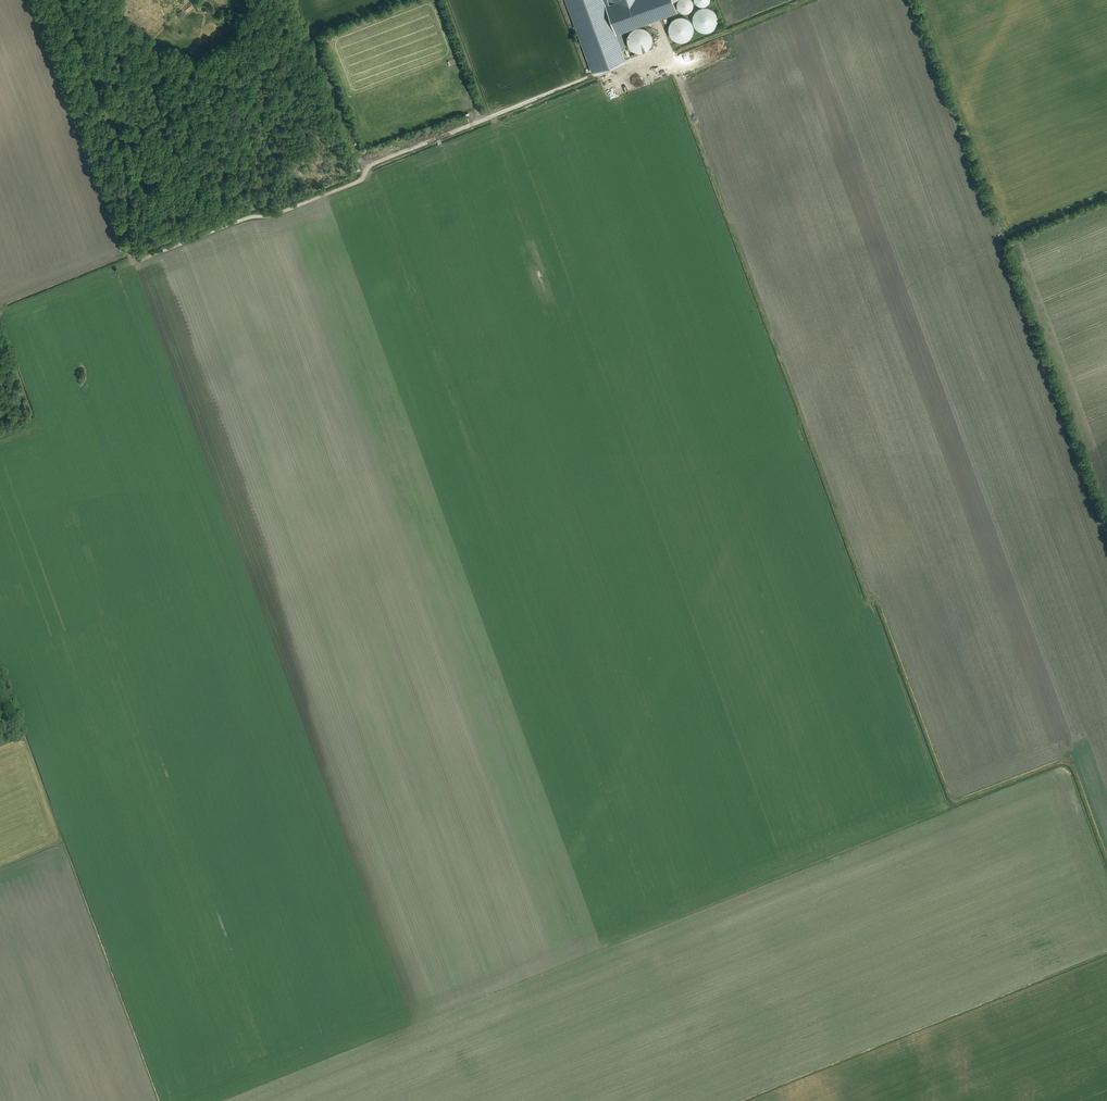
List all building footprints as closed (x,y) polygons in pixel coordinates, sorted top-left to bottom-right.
[(624,58),(622,52),(615,34),(603,0),(565,0),(577,33),(592,73),(595,72),(602,69),(625,60),(624,58)] [(609,4),(607,0),(603,0),(615,34),(677,11),(673,0),(621,0),(609,4)] [(691,10),(693,7),(693,3),(692,0),(678,0),(677,3),(677,7),(678,10),(681,12),(685,13),(688,13),(691,10)] [(694,26),(697,30),(701,32),(705,32),(710,31),(713,29),(716,25),(717,21),(717,17),(716,13),(713,10),(709,8),(704,7),(700,8),(696,10),(694,14),(692,18),(692,22),(694,26)] [(682,42),(686,41),(689,39),(691,36),(693,33),(693,29),(693,25),(691,22),(688,19),(685,17),(681,17),(678,17),(674,18),(671,21),(669,24),(668,28),(668,31),(670,35),(672,38),(675,40),(678,42),(682,42)] [(627,39),(628,45),(631,49),(636,52),(641,53),(647,51),(651,46),(652,41),(651,36),(648,31),(643,28),(638,28),(633,30),(629,34),(627,39)]
